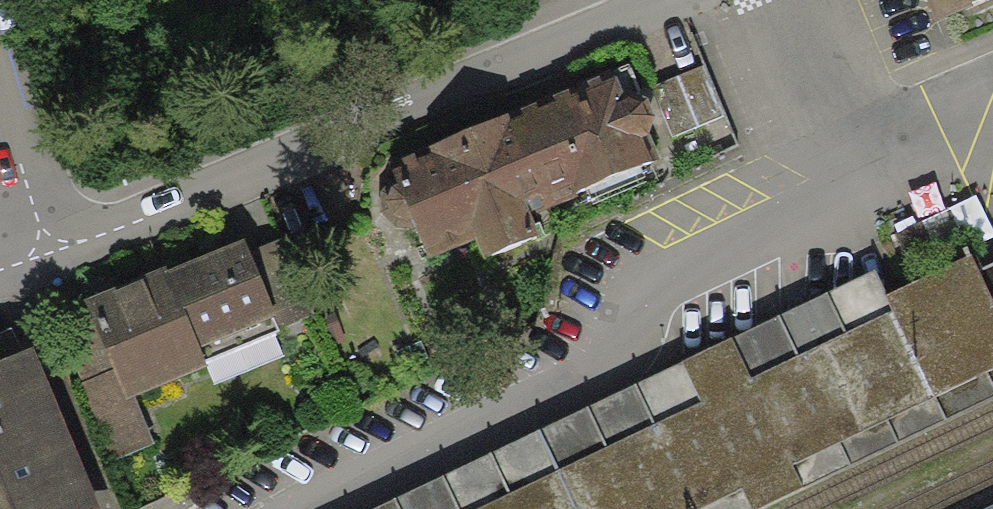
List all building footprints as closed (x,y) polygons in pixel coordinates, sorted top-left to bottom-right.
[(937,22),(986,0),(928,0),(937,22)] [(705,66),(653,88),(674,138),(726,116),(705,66)] [(649,160),(640,137),(647,133),(655,114),(646,97),(628,93),(622,96),(612,70),(508,114),(548,208),(577,196),(575,191),(649,160)] [(389,164),(395,178),(385,186),(380,200),(384,215),(398,228),(410,229),(416,227),(428,257),(478,237),(487,259),(539,238),(529,216),(548,208),(508,114),(389,164)] [(279,238),(249,251),(276,316),(273,317),(278,330),(311,316),(279,238)] [(249,251),(244,239),(167,270),(205,360),(278,330),(273,317),(276,316),(249,251)] [(380,508),(752,508),(992,393),(992,264),(979,271),(973,259),(890,299),(877,271),(736,339),(686,363),(380,508)] [(205,360),(167,270),(165,265),(141,275),(143,280),(113,293),(111,288),(85,300),(87,306),(114,368),(127,399),(135,396),(208,365),(205,360)] [(82,381),(114,368),(87,306),(56,320),(82,381)] [(30,346),(0,359),(0,508),(101,508),(30,346)] [(114,368),(82,381),(79,383),(112,461),(155,443),(135,396),(127,399),(114,368)]
